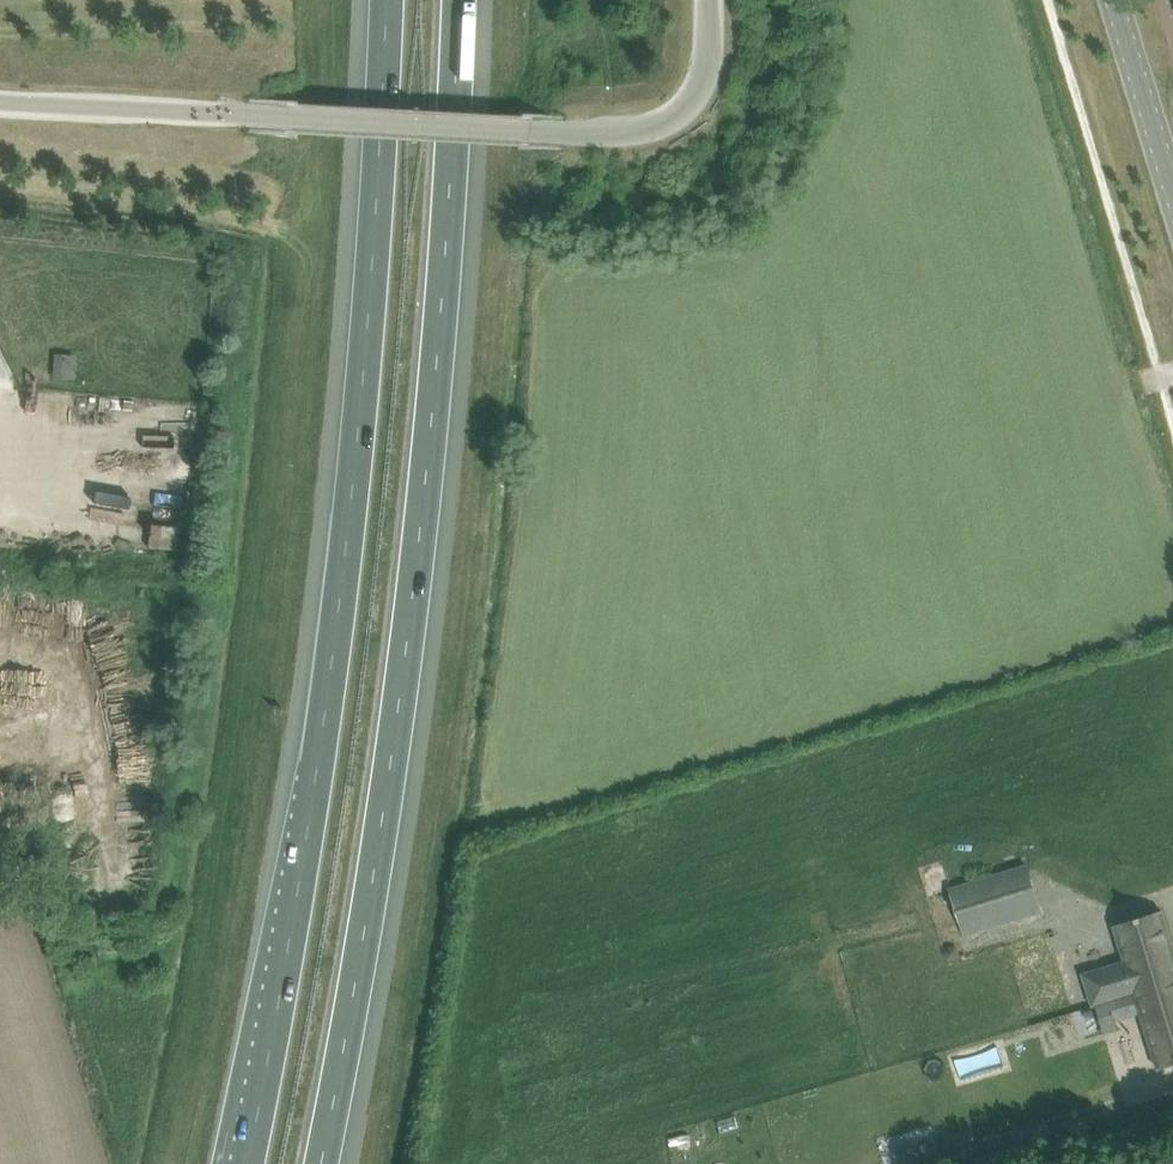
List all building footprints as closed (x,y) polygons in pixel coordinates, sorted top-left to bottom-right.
[(143,549),(170,554),(183,488),(155,483),(143,549)] [(147,755),(148,744),(114,741),(113,753),(147,755)] [(966,939),(1044,915),(1029,866),(951,893),(966,939)] [(1082,974),(1092,1006),(1096,1005),(1108,1001),(1136,993),(1137,996),(1172,984),(1172,946),(1162,911),(1115,925),(1126,960),(1082,974)] [(1137,996),(1142,1013),(1159,1068),(1172,1064),(1172,984),(1137,996)] [(1108,1001),(1096,1005),(1104,1031),(1116,1028),(1114,1022),(1108,1001)] [(898,1163),(920,1163),(938,1159),(933,1142),(895,1153),(898,1163)]
